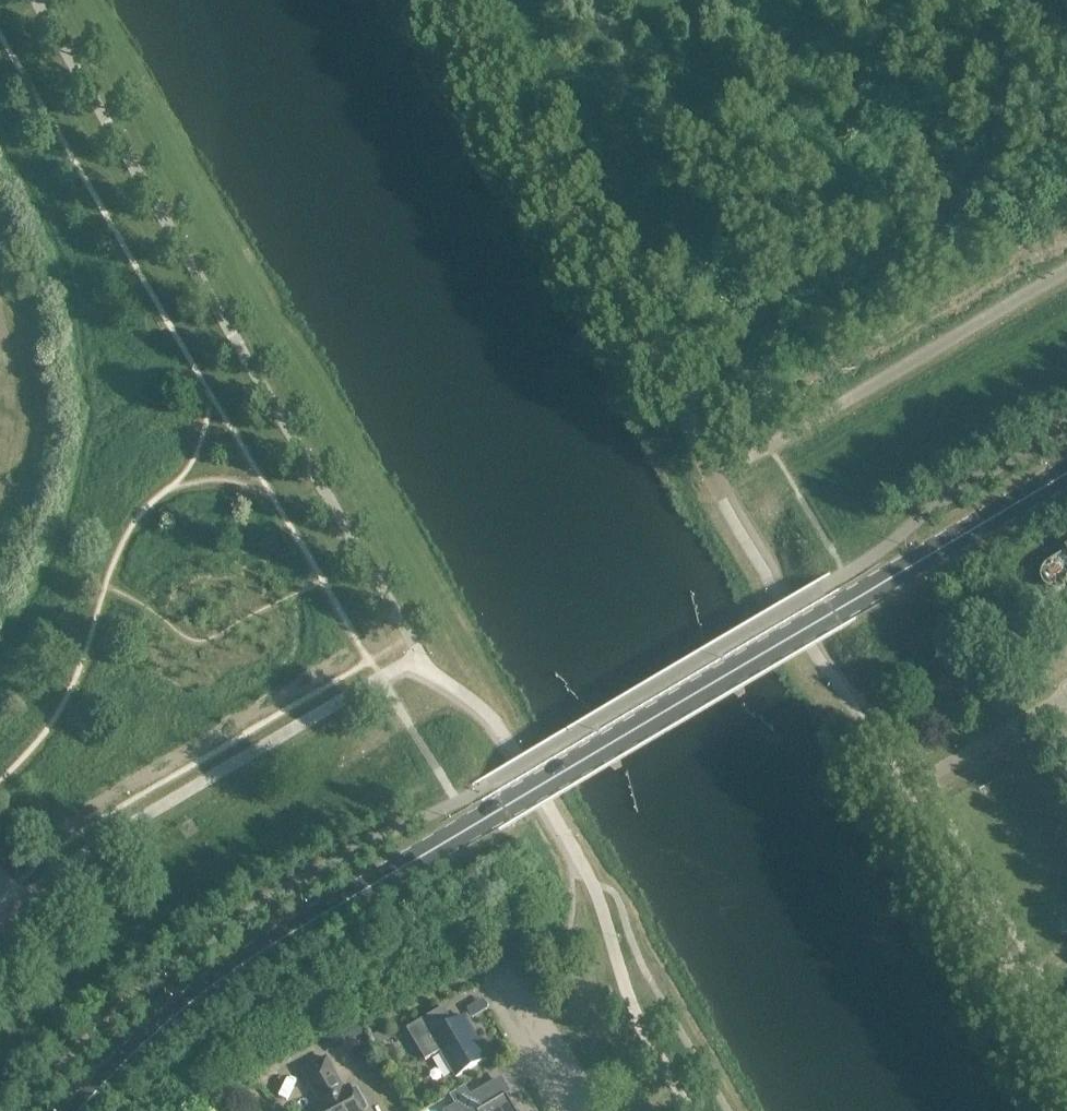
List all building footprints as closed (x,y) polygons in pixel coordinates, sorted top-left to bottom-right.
[(1053,560),(1048,563),(1047,563),(1046,565),(1044,566),(1043,568),(1042,570),(1041,573),(1040,575),(1040,577),(1040,579),(1041,581),(1042,584),(1043,585),(1044,586),(1045,588),(1046,589),(1048,590),(1051,592),(1054,593),(1057,593),(1060,592),(1061,592),(1063,591),(1065,590),(1062,585),(1066,582),(1066,551),(1053,560)] [(444,1007),(407,1029),(426,1060),(441,1051),(456,1077),(487,1059),(472,1033),(474,1032),(465,1017),(453,1023),(444,1007)] [(354,1022),(341,1030),(349,1042),(361,1034),(354,1022)] [(309,1082),(320,1103),(313,1107),(316,1110),(362,1110),(349,1087),(344,1090),(327,1058),(303,1071),(309,1082)] [(444,1110),(516,1110),(506,1094),(492,1103),(483,1101),(478,1092),(461,1102),(460,1101),(444,1110)]
